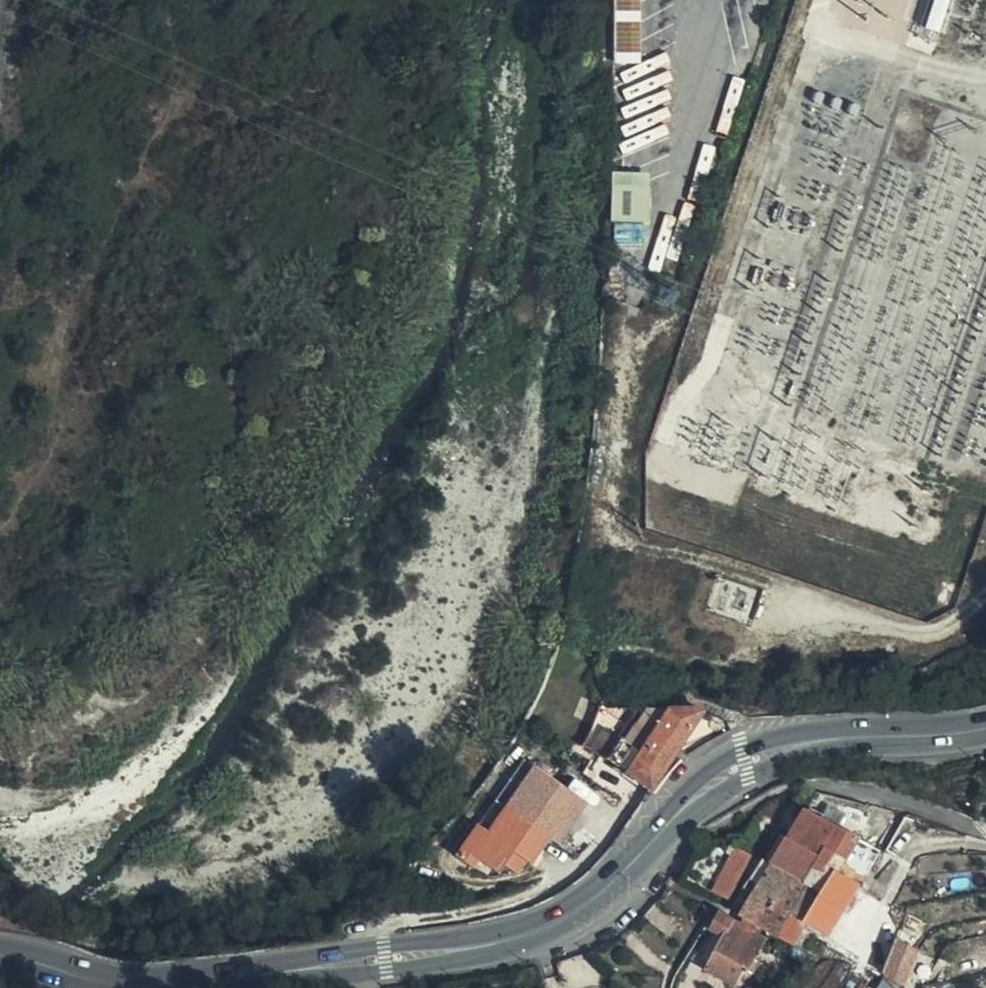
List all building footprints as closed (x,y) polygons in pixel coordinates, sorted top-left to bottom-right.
[(944,0),(929,0),(920,31),(936,36),(947,1),(944,0)] [(611,171),(612,220),(651,220),(650,170),(611,171)] [(614,223),(615,244),(647,243),(647,223),(614,223)] [(605,759),(650,789),(701,711),(639,710),(619,740),(605,759)] [(590,749),(599,756),(612,735),(603,729),(590,749)] [(612,735),(599,756),(605,760),(605,759),(619,740),(612,735)] [(533,763),(490,829),(477,821),(456,853),(475,865),(482,855),(521,880),(549,836),(561,844),(590,799),(533,763)] [(858,842),(805,811),(787,841),(818,858),(841,870),(841,869),(858,842)] [(818,858),(787,841),(786,840),(771,866),(803,883),(818,858)] [(751,858),(735,849),(728,864),(744,872),(751,858)] [(795,895),(785,912),(792,916),(804,923),(833,874),(837,876),(841,870),(818,858),(803,883),(795,895)] [(708,886),(716,872),(694,859),(685,874),(708,886)] [(761,861),(752,878),(760,883),(764,877),(771,866),(761,861)] [(771,866),(764,877),(795,895),(803,883),(771,866)] [(828,938),(858,890),(837,876),(833,874),(804,923),(817,931),(828,938)] [(746,888),(754,893),(770,903),(785,912),(795,895),(764,877),(760,883),(752,878),(746,888)] [(740,917),(742,918),(754,925),(757,926),(770,903),(754,893),(740,917)] [(657,900),(646,914),(671,933),(682,920),(657,900)] [(785,912),(770,903),(757,926),(779,939),(792,916),(785,912)] [(722,917),(718,915),(710,931),(723,939),(732,922),(722,917)] [(790,945),(804,923),(792,916),(779,939),(790,945)] [(732,922),(723,939),(706,971),(733,985),(738,977),(747,981),(760,955),(758,954),(745,947),(752,936),(748,934),(754,925),(742,918),(738,926),(736,924),(732,922)] [(817,931),(804,923),(790,945),(804,952),(817,931)] [(745,947),(758,954),(764,942),(752,936),(745,947)] [(875,941),(868,965),(886,972),(895,948),(875,941)] [(900,944),(897,942),(895,948),(886,972),(884,976),(903,987),(904,987),(916,953),(900,944)]
